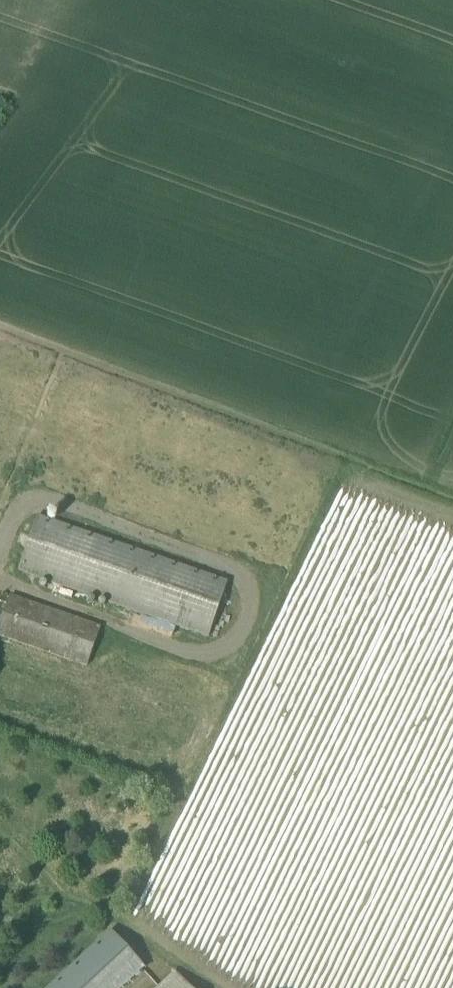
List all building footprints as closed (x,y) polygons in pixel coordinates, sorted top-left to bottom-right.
[(19,571),(209,637),(228,581),(38,515),(19,571)] [(2,617),(0,622),(0,637),(87,667),(102,626),(9,595),(2,617)] [(147,969),(111,930),(49,987),(127,987),(147,969)] [(174,972),(157,987),(190,987),(175,971),(174,972)]
